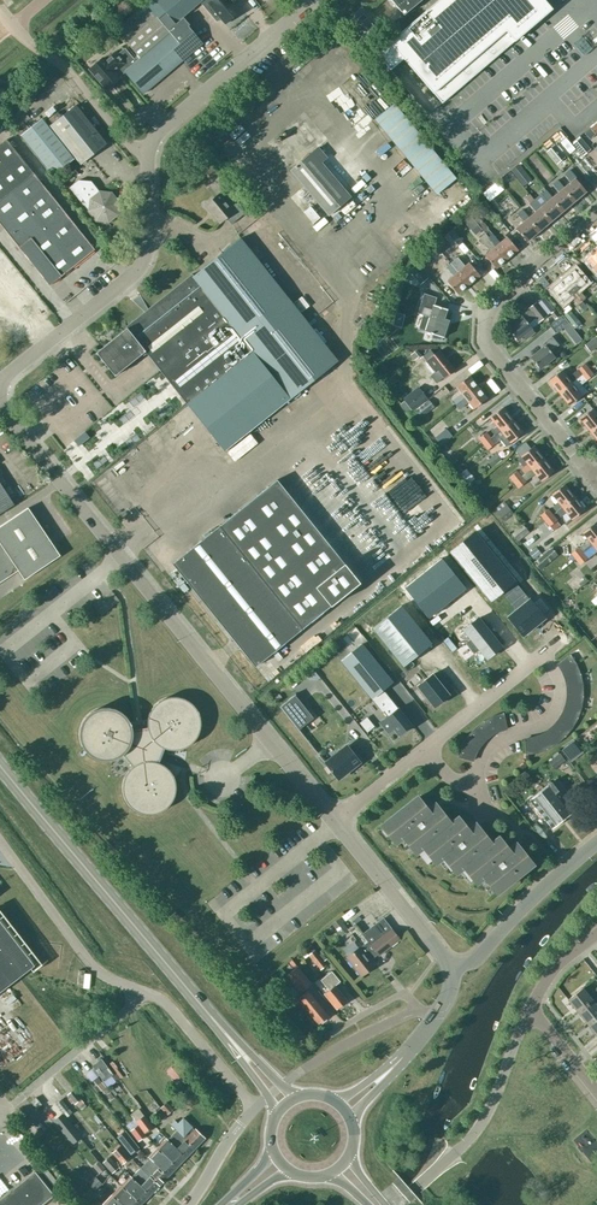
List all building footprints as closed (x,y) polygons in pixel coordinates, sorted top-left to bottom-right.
[(89,69),(106,90),(121,77),(120,76),(125,72),(143,93),(203,43),(202,42),(188,26),(189,24),(182,16),(200,2),(217,22),(217,21),(215,18),(218,15),(225,23),(225,24),(240,11),(239,11),(232,2),(235,0),(144,0),(142,1),(144,3),(156,17),(127,41),(130,45),(140,58),(136,61),(125,48),(125,47),(117,54),(115,51),(105,59),(103,57),(89,69)] [(539,0),(440,0),(376,54),(387,68),(401,56),(442,103),(537,21),(541,2),(539,0)] [(421,0),(392,0),(403,14),(421,0)] [(248,19),(243,23),(249,31),(255,26),(248,19)] [(374,119),(436,193),(455,177),(393,102),(374,119)] [(16,109),(19,115),(27,109),(24,104),(16,109)] [(76,105),(50,126),(81,164),(107,143),(76,105)] [(300,112),(278,133),(286,142),(308,121),(300,112)] [(20,135),(52,175),(74,158),(41,118),(20,135)] [(372,119),(367,123),(372,130),(377,126),(372,119)] [(314,132),(324,137),(327,130),(317,125),(314,132)] [(324,143),(329,150),(342,140),(337,133),(324,143)] [(380,143),(392,157),(397,152),(386,138),(380,143)] [(579,138),(572,144),(582,156),(589,150),(579,138)] [(0,144),(0,223),(32,263),(38,271),(50,285),(95,249),(7,139),(0,144)] [(554,145),(548,150),(558,161),(564,157),(554,145)] [(318,147),(291,170),(328,215),(350,197),(320,162),(326,158),(318,147)] [(202,170),(210,181),(218,175),(209,165),(202,170)] [(514,174),(522,183),(529,177),(521,168),(514,174)] [(571,181),(563,187),(562,188),(573,202),(585,192),(574,179),(575,178),(569,170),(564,173),(571,181)] [(111,195),(111,193),(99,191),(90,180),(78,179),(69,187),(83,204),(84,204),(88,210),(88,211),(96,221),(108,222),(117,214),(119,202),(116,202),(111,195)] [(559,191),(552,197),(550,198),(562,212),(573,202),(562,188),(563,187),(557,180),(552,183),(559,191)] [(362,188),(351,197),(356,203),(367,195),(362,188)] [(547,201),(540,207),(539,208),(550,222),(562,212),(550,198),(552,197),(545,190),(540,194),(547,201)] [(219,223),(226,218),(231,224),(244,213),(235,203),(229,208),(218,194),(205,205),(219,223)] [(527,218),(538,232),(550,222),(539,208),(540,207),(533,200),(529,203),(536,211),(528,217),(527,218)] [(494,223),(499,219),(490,208),(485,202),(480,206),(485,212),(494,223)] [(490,208),(499,219),(506,214),(496,203),(490,208)] [(538,232),(527,218),(528,217),(522,210),(517,213),(524,221),(515,228),(527,242),(538,232)] [(469,214),(463,220),(471,230),(477,224),(469,214)] [(444,236),(453,248),(462,241),(452,229),(444,236)] [(506,259),(488,237),(488,236),(485,233),(479,238),(490,252),(485,256),(495,268),(506,259)] [(506,259),(517,249),(507,237),(499,245),(496,242),(498,241),(492,233),(488,236),(488,237),(506,259)] [(193,276),(192,274),(126,326),(127,328),(126,329),(98,352),(98,351),(96,352),(97,354),(98,353),(114,374),(115,375),(116,374),(144,352),(145,351),(225,451),(338,361),(240,238),(193,276)] [(587,258),(596,270),(596,250),(587,258)] [(286,274),(290,269),(295,273),(303,264),(292,254),(279,268),(286,274)] [(417,262),(428,275),(436,268),(425,255),(417,262)] [(458,257),(454,260),(450,263),(468,285),(479,275),(469,263),(466,266),(458,257)] [(31,300),(0,261),(0,325),(31,300)] [(450,263),(446,267),(452,273),(453,272),(455,275),(447,282),(458,294),(468,285),(450,263)] [(582,301),(586,297),(581,291),(579,292),(577,289),(585,282),(574,270),(563,279),(582,301)] [(293,296),(302,291),(293,274),(283,279),(293,296)] [(582,301),(563,279),(553,288),(563,301),(572,293),(574,296),(572,297),(578,304),(583,310),(587,307),(582,301)] [(430,317),(425,332),(443,338),(447,328),(442,326),(447,309),(434,305),(437,298),(424,294),(418,313),(430,317)] [(522,316),(507,328),(517,340),(523,335),(526,339),(535,332),(532,328),(531,327),(539,321),(547,314),(536,302),(528,308),(529,309),(522,315),(522,316)] [(550,312),(555,318),(559,315),(554,309),(550,312)] [(569,311),(564,315),(573,326),(578,322),(569,311)] [(562,315),(549,326),(556,333),(568,323),(562,315)] [(383,332),(370,342),(373,346),(386,336),(383,332)] [(570,335),(576,343),(580,340),(574,332),(570,335)] [(590,351),(596,346),(596,337),(596,335),(584,343),(590,351)] [(552,336),(543,343),(545,345),(531,357),(540,369),(555,357),(551,351),(559,345),(552,336)] [(439,351),(427,362),(436,373),(438,371),(444,378),(454,370),(439,351)] [(584,363),(576,369),(581,375),(589,369),(584,363)] [(559,393),(569,405),(581,395),(576,388),(586,381),(593,375),(589,369),(581,375),(577,378),(571,383),(559,393)] [(559,393),(571,383),(577,378),(573,373),(567,378),(561,370),(549,380),(559,393)] [(478,387),(469,376),(457,386),(463,394),(461,396),(460,395),(453,401),(456,405),(478,387)] [(434,379),(424,384),(427,391),(437,386),(434,379)] [(402,398),(412,410),(427,398),(417,386),(402,398)] [(475,408),(487,398),(478,387),(456,405),(459,409),(466,403),(465,402),(468,400),(475,408)] [(95,393),(82,400),(88,411),(101,404),(95,393)] [(38,399),(43,409),(52,404),(47,394),(38,399)] [(427,399),(414,409),(421,417),(434,407),(427,399)] [(495,435),(513,420),(503,407),(490,418),(497,426),(491,431),(495,435)] [(596,426),(596,414),(593,409),(580,419),(590,431),(596,426)] [(186,428),(196,422),(193,418),(183,424),(186,428)] [(506,447),(511,443),(523,432),(513,420),(495,435),(491,438),(486,432),(479,438),(488,450),(495,444),(494,442),(499,438),(506,447)] [(446,429),(435,437),(441,444),(452,436),(446,429)] [(525,474),(544,458),(534,446),(521,456),(527,463),(520,468),(525,474)] [(488,458),(493,465),(501,459),(496,452),(488,458)] [(542,481),(554,470),(544,458),(525,474),(522,476),(517,471),(510,477),(519,488),(527,482),(525,480),(535,473),(542,481)] [(172,563),(205,604),(255,667),(302,629),(360,582),(276,479),(220,526),(172,563)] [(14,504),(0,482),(0,514),(14,504)] [(575,496),(565,484),(552,494),(559,501),(555,505),(552,507),(556,512),(575,496)] [(585,509),(575,496),(556,512),(560,517),(567,511),(573,519),(585,509)] [(28,507),(0,526),(0,543),(18,570),(24,579),(60,555),(28,507)] [(509,507),(499,515),(503,521),(513,513),(509,507)] [(548,508),(540,515),(549,526),(557,520),(548,508)] [(571,553),(572,554),(576,559),(584,553),(593,545),(596,542),(596,524),(596,522),(583,532),(589,540),(579,547),(571,553)] [(524,526),(512,535),(516,540),(528,531),(524,526)] [(541,614),(471,528),(447,548),(487,596),(501,585),(516,603),(505,612),(520,631),(541,614)] [(576,559),(579,562),(580,564),(588,558),(596,550),(596,542),(593,545),(584,553),(576,559)] [(0,543),(0,582),(18,570),(0,543)] [(534,561),(538,566),(556,551),(552,546),(534,561)] [(541,553),(536,547),(528,553),(534,559),(541,553)] [(441,558),(404,588),(428,618),(466,588),(441,558)] [(555,590),(562,599),(580,585),(573,576),(555,590)] [(93,604),(101,614),(119,600),(111,589),(93,604)] [(401,605),(372,628),(403,667),(432,643),(401,605)] [(577,620),(583,628),(596,619),(596,613),(594,608),(577,620)] [(478,618),(464,629),(472,638),(466,643),(474,653),(480,648),(487,658),(501,647),(493,637),(497,634),(489,624),(485,627),(478,618)] [(362,643),(341,661),(371,699),(393,681),(362,643)] [(563,671),(577,665),(571,655),(558,663),(563,671)] [(582,675),(577,665),(563,671),(566,678),(582,675)] [(432,674),(417,686),(434,707),(449,694),(445,690),(451,685),(441,673),(436,678),(432,674)] [(584,686),(582,675),(566,678),(568,687),(584,687),(584,686)] [(584,697),(584,687),(568,687),(568,695),(584,697)] [(313,718),(295,695),(280,706),(299,729),(313,718)] [(583,708),(584,697),(568,695),(567,703),(583,708)] [(80,730),(79,734),(80,738),(81,741),(82,745),(84,748),(87,752),(89,754),(92,757),(96,758),(99,759),(103,760),(109,760),(113,760),(116,758),(120,757),(123,755),(133,767),(129,770),(127,773),(125,777),(123,781),(123,786),(123,791),(124,795),(126,799),(128,803),(130,806),(134,809),(137,811),(141,813),(144,814),(148,814),(153,814),(157,813),(161,812),(164,810),(167,807),(170,804),(173,800),(174,797),(175,793),(176,788),(176,783),(175,779),(173,775),(170,771),(167,767),(163,765),(159,763),(160,759),(163,760),(164,756),(165,753),(163,752),(165,748),(168,749),(172,750),(178,749),(185,748),(188,746),(191,744),(194,741),(196,738),(199,733),(201,726),(201,720),(200,715),(198,710),(194,706),(190,702),(186,699),(182,698),(177,697),(171,697),(166,698),(161,700),(156,704),(153,707),(150,712),(148,717),(148,722),(148,727),(143,728),(142,726),(138,726),(139,729),(132,730),(131,724),(129,720),(126,716),(122,713),(118,710),(113,708),(107,707),(103,707),(98,708),(93,710),(89,713),(86,716),(83,720),(81,725),(80,730)] [(388,716),(380,723),(388,733),(393,729),(399,735),(412,725),(398,708),(393,702),(383,710),(388,716)] [(579,719),(583,708),(567,703),(564,711),(579,719)] [(573,729),(579,719),(564,711),(560,719),(573,729)] [(504,712),(493,716),(499,730),(507,727),(504,712)] [(483,721),(492,734),(499,730),(493,716),(483,721)] [(566,737),(573,729),(560,719),(554,725),(566,737)] [(485,739),(492,734),(483,721),(474,728),(485,739)] [(558,745),(566,737),(554,725),(548,731),(558,745)] [(480,745),(485,739),(474,728),(467,736),(480,745)] [(548,750),(558,745),(548,731),(541,735),(548,750)] [(538,753),(548,750),(541,735),(533,738),(538,753)] [(475,753),(480,745),(467,736),(461,746),(475,753)] [(527,755),(538,753),(533,738),(524,739),(527,755)] [(354,755),(347,746),(326,763),(338,778),(356,763),(351,757),(354,755)] [(472,761),(475,753),(461,746),(457,756),(472,761)] [(530,800),(552,828),(574,811),(552,783),(530,800)] [(404,835),(417,851),(424,845),(450,824),(450,823),(437,808),(429,813),(417,797),(383,824),(396,841),(404,835)] [(491,844),(490,843),(477,827),(470,834),(457,817),(450,823),(450,824),(424,845),(437,861),(444,855),(457,871),(465,865),(464,865),(491,844)] [(490,843),(491,844),(464,865),(465,865),(478,881),(485,875),(498,891),(531,864),(518,847),(510,853),(498,837),(490,843)] [(355,911),(331,930),(340,940),(364,921),(355,911)] [(38,963),(12,930),(0,914),(0,992),(38,963)] [(391,928),(383,918),(363,934),(368,941),(360,947),(360,946),(346,957),(361,976),(374,966),(370,959),(377,953),(379,955),(400,939),(391,928)] [(314,962),(320,970),(326,965),(323,961),(327,958),(321,951),(318,954),(310,945),(304,949),(314,962)] [(296,978),(293,981),(302,992),(311,984),(299,969),(293,974),(296,978)] [(334,986),(340,981),(332,971),(321,980),(329,990),(325,993),(337,1009),(347,1001),(334,986)] [(577,1011),(596,996),(596,989),(592,993),(593,994),(590,996),(583,987),(568,999),(577,1011)] [(311,1005),(306,1009),(318,1024),(328,1016),(307,991),(303,994),(311,1005)] [(577,1011),(587,1024),(596,1016),(596,1005),(595,1003),(596,1001),(596,996),(577,1011)] [(587,1024),(596,1035),(596,1016),(587,1024)] [(30,1044),(36,1038),(25,1027),(19,1033),(30,1044)] [(101,1057),(91,1065),(103,1080),(113,1073),(101,1057)] [(191,1077),(178,1062),(169,1070),(181,1084),(191,1077)] [(83,1102),(80,1098),(81,1098),(73,1089),(67,1094),(78,1106),(83,1102)] [(65,1094),(57,1097),(61,1110),(70,1107),(65,1094)] [(36,1097),(31,1101),(36,1108),(42,1104),(36,1097)] [(166,1102),(160,1107),(166,1114),(172,1109),(166,1102)] [(153,1113),(159,1121),(166,1116),(159,1108),(153,1113)] [(74,1129),(62,1114),(53,1121),(65,1136),(74,1129)] [(152,1127),(144,1115),(136,1121),(145,1133),(152,1127)] [(175,1120),(171,1125),(176,1130),(195,1147),(198,1144),(199,1143),(204,1138),(195,1129),(193,1127),(191,1126),(182,1118),(178,1123),(175,1120)] [(138,1125),(131,1131),(140,1140),(146,1135),(138,1125)] [(176,1130),(167,1139),(186,1157),(195,1147),(176,1130)] [(121,1141),(131,1154),(138,1147),(129,1135),(121,1141)] [(167,1139),(166,1138),(165,1138),(167,1140),(160,1148),(158,1146),(157,1147),(158,1149),(177,1166),(186,1157),(167,1139)] [(119,1145),(112,1152),(122,1164),(129,1157),(119,1145)] [(158,1149),(150,1158),(151,1160),(168,1176),(177,1166),(158,1149)] [(108,1156),(102,1162),(112,1173),(118,1167),(108,1156)] [(151,1160),(150,1158),(146,1162),(140,1168),(159,1185),(168,1176),(151,1160)] [(98,1160),(92,1165),(98,1173),(100,1171),(105,1167),(98,1160)] [(137,1182),(150,1194),(159,1185),(140,1168),(131,1177),(137,1182)] [(54,1195),(35,1171),(0,1199),(0,1204),(41,1204),(54,1195)] [(95,1177),(89,1184),(95,1190),(102,1183),(95,1177)] [(131,1177),(123,1186),(141,1204),(150,1194),(137,1182),(131,1177)] [(114,1196),(119,1201),(124,1204),(140,1204),(141,1204),(123,1186),(114,1196)] [(113,1195),(104,1204),(124,1204),(119,1201),(113,1195)]
